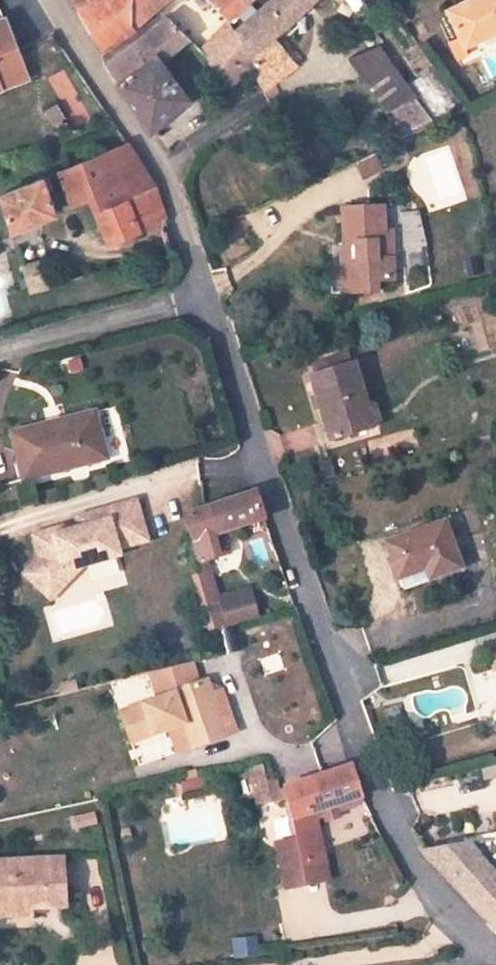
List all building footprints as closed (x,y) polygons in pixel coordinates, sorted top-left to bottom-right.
[(80,14),(100,0),(71,0),(80,14)] [(100,0),(80,14),(104,53),(176,0),(100,0)] [(227,13),(240,3),(243,0),(204,0),(201,3),(217,23),(227,13)] [(242,58),(263,95),(285,80),(272,48),(321,0),(282,0),(233,43),(242,58)] [(450,12),(467,48),(495,33),(495,0),(473,0),(450,12)] [(248,14),(240,3),(227,13),(235,23),(248,14)] [(24,80),(0,19),(0,89),(24,80)] [(182,43),(165,22),(104,70),(121,100),(145,135),(154,135),(191,108),(163,60),(182,43)] [(370,94),(399,75),(377,44),(349,65),(370,94)] [(237,115),(263,95),(242,58),(213,84),(237,115)] [(438,116),(456,104),(430,67),(412,80),(438,116)] [(65,68),(51,75),(71,120),(86,113),(65,68)] [(370,94),(403,142),(436,124),(399,75),(370,94)] [(56,101),(43,109),(51,123),(64,115),(56,101)] [(106,242),(159,225),(146,188),(120,148),(54,173),(67,206),(90,198),(106,242)] [(390,167),(383,152),(366,160),(373,175),(390,167)] [(35,180),(0,193),(0,217),(4,230),(46,214),(35,180)] [(400,271),(397,224),(390,224),(388,199),(350,202),(351,237),(364,237),(365,254),(356,254),(358,286),(385,284),(384,273),(400,271)] [(365,254),(364,237),(351,237),(346,238),(349,286),(358,286),(356,254),(365,254)] [(32,261),(16,266),(23,293),(41,288),(32,261)] [(379,432),(359,357),(318,368),(338,443),(379,432)] [(16,477),(95,457),(84,410),(3,431),(16,477)] [(372,457),(417,444),(413,427),(367,441),(372,457)] [(245,487),(182,505),(195,551),(196,553),(223,546),(220,535),(217,525),(234,520),(262,514),(252,485),(245,487)] [(130,495),(73,512),(75,517),(132,500),(130,495)] [(34,553),(19,570),(38,589),(58,567),(76,562),(115,550),(112,544),(142,535),(132,500),(75,517),(76,522),(48,531),(47,525),(28,531),(34,553)] [(236,530),(234,520),(217,525),(220,535),(236,530)] [(450,523),(389,539),(397,573),(427,566),(430,578),(462,570),(450,523)] [(248,538),(253,564),(274,560),(270,534),(248,538)] [(58,567),(38,589),(45,595),(76,562),(58,567)] [(210,599),(217,623),(247,616),(241,591),(210,599)] [(190,686),(181,665),(151,672),(161,696),(125,713),(139,745),(176,728),(172,719),(188,712),(192,721),(203,741),(231,728),(207,678),(190,686)] [(172,719),(176,728),(192,721),(188,712),(172,719)] [(283,812),(290,849),(293,865),(314,860),(305,807),(358,792),(345,760),(277,778),(285,807),(283,812)] [(495,803),(495,765),(481,768),(484,783),(421,797),(426,819),(495,803)] [(181,793),(204,788),(200,774),(178,780),(181,793)] [(271,796),(266,777),(261,778),(247,781),(253,801),(271,796)] [(73,828),(97,823),(94,811),(70,817),(73,828)] [(494,872),(495,872),(495,844),(429,853),(495,926),(495,874),(494,872)] [(320,884),(314,860),(293,865),(290,849),(272,852),(280,890),(320,884)] [(65,852),(0,857),(0,897),(30,895),(31,903),(68,900),(65,852)] [(392,906),(366,912),(370,928),(396,922),(392,906)] [(233,956),(258,954),(256,935),(231,937),(233,956)]
